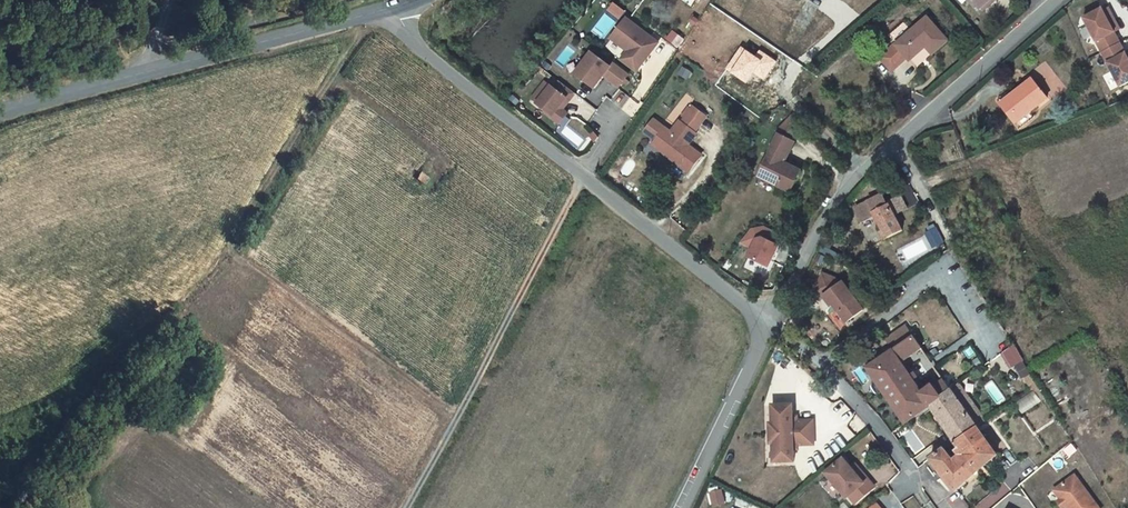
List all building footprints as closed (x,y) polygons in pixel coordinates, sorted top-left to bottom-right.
[(980,10),(981,8),(991,0),(971,0),(980,10)] [(996,0),(991,0),(981,8),(984,10),(996,0)] [(1108,7),(1103,10),(1115,32),(1120,30),(1108,7)] [(1103,10),(1102,8),(1083,18),(1102,52),(1120,42),(1115,32),(1103,10)] [(948,40),(927,17),(897,45),(896,44),(880,57),(892,71),(907,57),(910,60),(926,46),(933,54),(948,40)] [(626,18),(613,36),(630,48),(628,50),(624,56),(639,68),(658,43),(626,18)] [(628,50),(630,48),(613,36),(612,38),(628,50)] [(1127,83),(1127,56),(1126,53),(1120,42),(1102,52),(1120,87),(1127,83)] [(748,81),(755,71),(764,78),(776,60),(761,50),(756,57),(741,47),(727,67),(748,81)] [(629,74),(614,62),(610,66),(592,52),(576,73),(595,88),(604,76),(619,87),(629,74)] [(637,71),(639,68),(624,56),(621,59),(637,71)] [(1047,98),(1033,79),(1012,96),(1001,104),(1016,123),(1016,122),(1030,112),(1047,98)] [(575,94),(560,81),(555,88),(552,86),(538,104),(553,116),(552,117),(560,124),(568,113),(560,107),(567,98),(570,101),(575,94)] [(532,99),(538,104),(552,86),(546,82),(532,99)] [(1001,104),(1012,96),(1009,92),(998,100),(1001,104)] [(681,116),(684,118),(691,109),(688,106),(681,116)] [(675,161),(689,172),(702,155),(688,145),(686,143),(688,140),(689,141),(690,141),(691,141),(696,133),(695,132),(706,117),(693,107),(691,109),(684,118),(681,122),(679,121),(671,132),(654,119),(645,132),(656,140),(674,154),(675,161)] [(1034,117),(1030,112),(1016,122),(1020,128),(1034,117)] [(779,134),(792,141),(805,128),(793,116),(777,132),(779,134)] [(758,176),(791,192),(801,170),(782,162),(786,153),(792,141),(779,134),(758,176)] [(653,144),(675,161),(674,154),(656,140),(653,144)] [(786,153),(789,154),(795,142),(792,141),(786,153)] [(417,179),(425,185),(429,179),(421,173),(417,179)] [(729,192),(724,189),(720,195),(725,198),(729,192)] [(874,212),(887,205),(882,194),(856,208),(863,221),(875,215),(874,212)] [(907,208),(900,196),(888,202),(889,204),(894,214),(907,208)] [(894,214),(889,204),(887,205),(874,212),(875,215),(880,224),(887,237),(902,230),(894,214)] [(884,239),(887,237),(880,224),(877,226),(884,239)] [(748,256),(768,266),(779,245),(773,242),(778,233),(764,225),(751,228),(740,242),(752,248),(748,256)] [(937,226),(926,231),(933,247),(944,242),(937,226)] [(922,238),(900,249),(906,260),(928,249),(922,238)] [(847,322),(864,310),(843,282),(822,273),(814,292),(824,296),(831,306),(834,304),(847,322)] [(922,347),(914,336),(868,368),(906,423),(918,414),(931,405),(951,390),(949,387),(944,380),(934,387),(933,386),(923,393),(920,390),(904,366),(901,362),(912,355),(912,354),(922,347)] [(1023,362),(1016,366),(1022,378),(1030,374),(1023,362)] [(924,387),(908,363),(904,366),(920,390),(924,387)] [(959,383),(951,390),(957,398),(965,392),(959,383)] [(957,398),(951,390),(931,405),(933,409),(947,430),(956,444),(977,427),(977,426),(968,414),(957,398)] [(1035,391),(1016,400),(1022,412),(1040,402),(1035,391)] [(986,420),(965,392),(957,398),(968,414),(977,426),(986,420)] [(771,433),(814,432),(813,420),(797,420),(793,420),(793,416),(793,404),(772,405),(773,423),(770,423),(771,433)] [(918,414),(921,418),(933,409),(931,405),(918,414)] [(955,491),(997,455),(977,427),(956,444),(947,451),(945,448),(931,459),(933,462),(952,488),(955,491)] [(798,445),(814,444),(814,432),(771,433),(771,443),(774,443),(774,462),(795,461),(794,449),(794,445),(798,445)] [(847,498),(849,496),(856,503),(875,487),(862,472),(858,476),(851,468),(843,459),(826,473),(847,498)] [(930,465),(949,490),(952,488),(933,462),(930,465)] [(862,472),(856,464),(851,468),(858,476),(862,472)] [(1054,490),(1061,499),(1064,500),(1066,503),(1065,505),(1066,506),(1067,507),(1099,507),(1075,475),(1054,490)] [(1010,490),(1004,482),(972,507),(973,507),(986,507),(1010,490)] [(726,503),(722,487),(709,491),(714,507),(726,503)] [(1063,507),(1064,507),(1066,506),(1065,505),(1066,503),(1064,500),(1061,499),(1057,501),(1063,507)]
